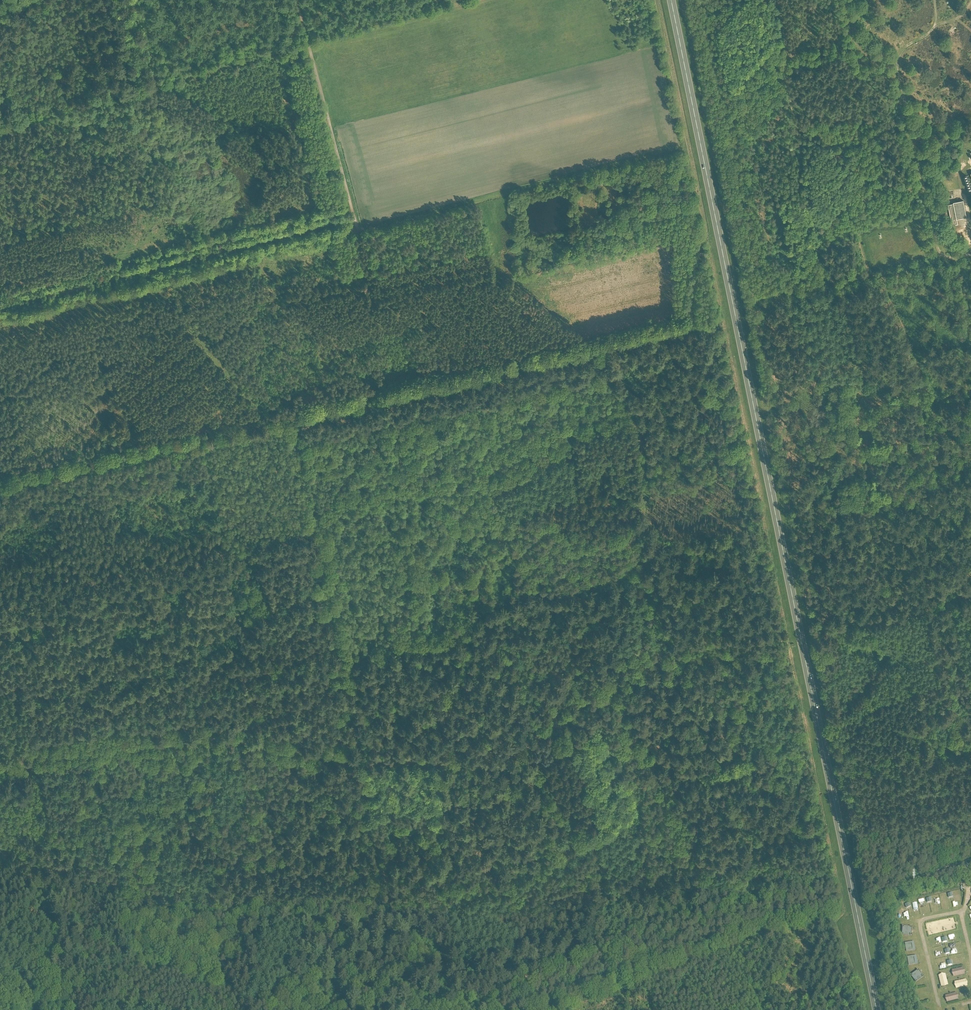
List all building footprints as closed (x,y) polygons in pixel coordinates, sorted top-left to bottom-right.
[(953,202),(953,203),(948,204),(952,225),(958,223),(957,218),(966,216),(963,200),(953,202)] [(946,938),(949,937),(949,936),(954,934),(953,928),(945,930),(946,938)]
